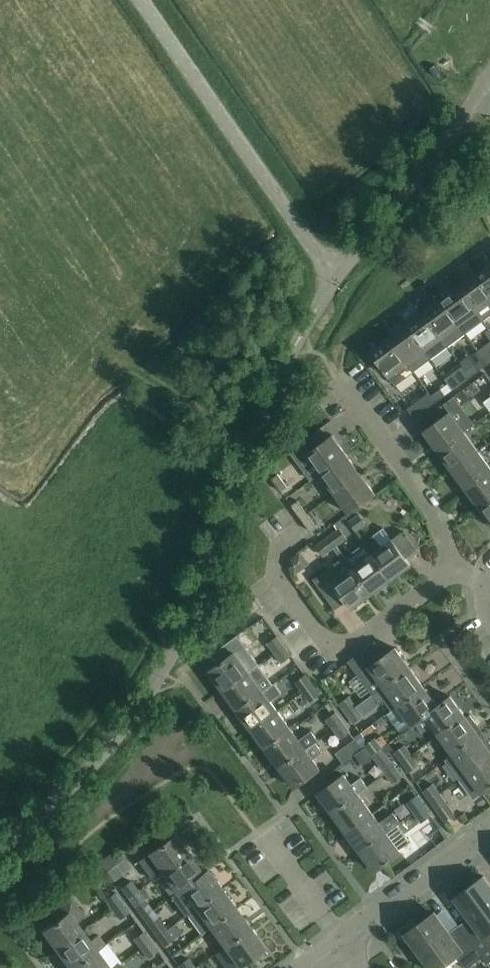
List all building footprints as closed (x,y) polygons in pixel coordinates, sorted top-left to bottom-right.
[(476,274),(489,293),(489,264),(476,274)] [(476,274),(459,287),(484,321),(489,316),(489,293),(476,274)] [(441,300),(467,333),(484,321),(459,287),(441,300)] [(467,333),(441,300),(424,312),(449,346),(467,333)] [(424,312),(407,325),(431,359),(449,346),(424,312)] [(431,359),(407,325),(389,338),(414,372),(431,359)] [(414,372),(389,338),(371,351),(396,385),(414,372)] [(462,363),(461,363),(471,377),(480,370),(471,357),(462,363)] [(461,363),(444,376),(454,389),(471,377),(461,363)] [(441,389),(432,396),(436,402),(446,395),(441,389)] [(432,396),(430,392),(408,408),(415,418),(436,402),(432,396)] [(439,451),(465,432),(450,412),(424,431),(439,451)] [(479,451),(465,432),(439,451),(453,471),(479,451)] [(321,474),(347,455),(333,435),(307,454),(321,474)] [(453,471),(467,490),(489,473),(489,466),(479,451),(453,471)] [(362,475),(347,455),(321,474),(336,494),(362,475)] [(467,490),(481,509),(489,503),(489,473),(467,490)] [(273,480),(281,491),(282,492),(288,488),(279,475),(273,480)] [(362,475),(336,494),(350,514),(376,495),(362,475)] [(301,518),(308,514),(298,501),(292,506),(301,518)] [(481,509),(489,521),(489,503),(481,509)] [(317,527),(308,514),(301,518),(311,531),(317,527)] [(350,522),(357,532),(367,525),(360,515),(350,522)] [(340,529),(331,536),(338,546),(348,539),(340,529)] [(417,551),(403,532),(383,547),(375,536),(365,543),(373,554),(391,580),(412,565),(407,559),(417,551)] [(324,556),(338,546),(331,536),(317,546),(324,556)] [(373,554),(355,567),(354,568),(372,594),(391,580),(373,554)] [(329,571),(317,580),(338,608),(348,601),(353,608),(372,594),(354,568),(355,567),(347,557),(338,564),(341,568),(332,575),(329,571)] [(256,598),(243,607),(250,616),(263,606),(256,598)] [(253,624),(267,643),(277,636),(263,616),(253,624)] [(275,653),(285,646),(278,636),(268,644),(275,653)] [(292,656),(285,646),(275,653),(283,663),(292,656)] [(244,647),(236,652),(210,671),(224,691),(250,672),(243,662),(250,656),(244,647)] [(396,648),(370,667),(362,673),(370,684),(367,686),(373,695),(411,668),(396,648)] [(411,668),(373,695),(380,704),(391,696),(399,706),(425,687),(411,668)] [(264,691),(250,672),(224,691),(238,710),(264,691)] [(304,692),(313,685),(307,676),(297,683),(304,692)] [(275,683),(264,691),(238,710),(252,730),(278,711),(271,701),(282,693),(275,683)] [(313,685),(304,692),(311,702),(321,695),(313,685)] [(425,687),(399,706),(413,726),(417,724),(416,723),(439,706),(438,706),(425,687)] [(451,696),(438,706),(439,706),(416,723),(417,724),(423,733),(433,726),(440,735),(466,716),(451,696)] [(347,714),(357,707),(350,697),(340,704),(347,714)] [(365,717),(357,707),(347,714),(355,724),(365,717)] [(292,730),(278,711),(252,730),(267,749),(292,730)] [(334,730),(344,723),(337,713),(327,720),(334,730)] [(466,716),(440,735),(454,755),(480,736),(473,727),(477,724),(471,715),(467,718),(466,716)] [(351,732),(344,723),(334,730),(342,739),(351,732)] [(300,740),(292,730),(267,749),(281,769),(317,743),(319,741),(312,731),(300,740)] [(489,758),(489,742),(486,745),(480,736),(454,755),(446,760),(460,780),(468,774),(489,758)] [(383,749),(383,748),(375,738),(364,746),(372,756),(383,749)] [(364,749),(357,740),(337,755),(344,763),(364,749)] [(317,743),(281,769),(295,788),(321,769),(314,760),(324,753),(317,743)] [(402,763),(412,755),(405,745),(394,752),(402,763)] [(383,749),(372,756),(386,775),(396,767),(389,757),(383,749)] [(420,765),(412,755),(402,763),(409,772),(420,765)] [(468,774),(460,780),(475,799),(489,788),(489,758),(468,774)] [(403,777),(396,767),(386,775),(393,784),(403,777)] [(352,785),(345,775),(319,793),(333,813),(359,794),(368,787),(362,778),(352,785)] [(431,801),(441,794),(434,784),(424,792),(431,801)] [(373,814),(359,794),(333,813),(348,832),(373,814)] [(441,794),(431,801),(445,820),(455,813),(441,794)] [(415,813),(425,806),(418,796),(408,803),(415,813)] [(432,815),(425,806),(415,813),(422,822),(432,815)] [(373,814),(348,832),(362,852),(398,825),(401,823),(394,812),(380,823),(373,814)] [(410,842),(398,825),(362,852),(376,872),(402,853),(401,851),(412,843),(411,842),(410,842)] [(175,834),(149,853),(149,854),(140,861),(154,880),(164,873),(163,873),(189,854),(175,834)] [(202,872),(189,854),(163,873),(164,873),(178,892),(203,873),(202,872)] [(101,863),(113,879),(123,872),(111,856),(101,863)] [(178,892),(178,893),(172,897),(186,916),(187,915),(197,908),(222,889),(207,869),(202,872),(203,873),(178,892)] [(484,876),(469,887),(489,915),(489,884),(484,876)] [(129,898),(139,891),(132,881),(122,888),(129,898)] [(469,887),(454,898),(472,922),(463,929),(483,957),(488,963),(489,962),(489,915),(469,887)] [(197,908),(187,915),(201,934),(211,927),(211,928),(236,909),(222,889),(197,908)] [(146,901),(139,891),(129,898),(136,908),(146,901)] [(113,910),(123,903),(116,893),(106,900),(113,910)] [(52,912),(58,921),(43,931),(58,950),(84,931),(77,922),(85,916),(71,898),(52,912)] [(123,903),(113,910),(120,919),(130,912),(123,903)] [(251,928),(236,909),(211,928),(225,947),(251,928)] [(420,923),(449,962),(457,956),(466,967),(468,967),(483,957),(463,929),(460,925),(454,930),(456,934),(453,936),(435,912),(420,923)] [(157,937),(167,929),(160,919),(149,927),(157,937)] [(406,934),(431,967),(453,967),(449,962),(420,923),(406,934)] [(251,928),(225,947),(239,966),(265,948),(251,928)] [(174,939),(167,929),(157,937),(164,947),(174,939)] [(84,931),(58,950),(71,967),(74,967),(98,951),(106,945),(99,935),(91,941),(84,931)] [(141,949),(151,941),(144,931),(133,939),(141,949)] [(158,951),(151,941),(141,949),(148,959),(158,951)] [(98,951),(74,967),(111,967),(98,951)] [(188,959),(179,966),(180,967),(195,967),(188,959)]
